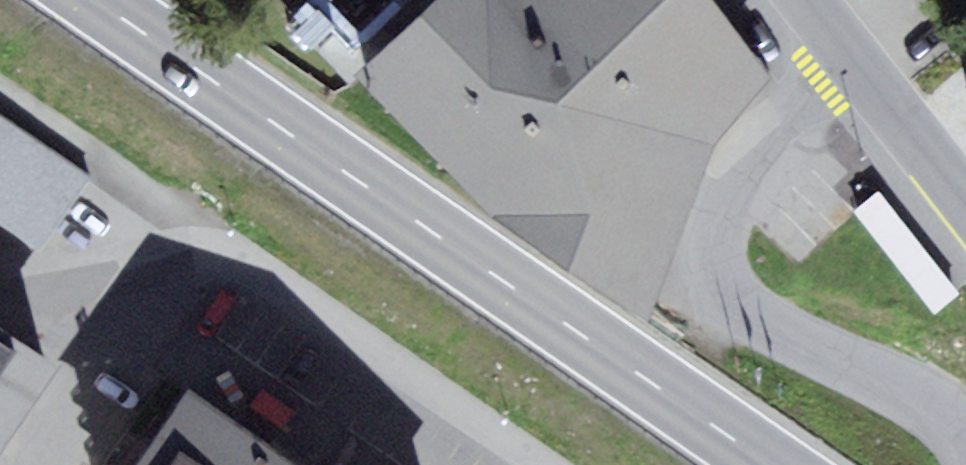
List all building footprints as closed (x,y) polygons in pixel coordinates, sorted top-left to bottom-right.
[(774,78),(718,0),(435,0),(356,78),(495,218),(647,318),(716,146),(774,78)] [(0,114),(0,224),(40,252),(92,177),(0,114)] [(0,326),(0,452),(59,367),(0,326)] [(188,391),(137,464),(296,464),(188,391)]
